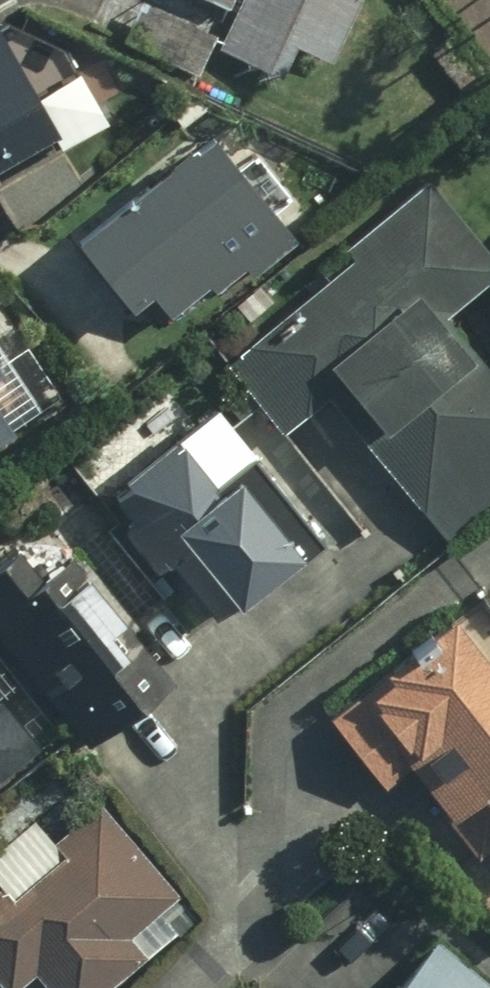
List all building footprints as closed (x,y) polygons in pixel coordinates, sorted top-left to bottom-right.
[(224,46),(287,75),(304,38),(339,54),(364,0),(245,0),(224,46)] [(0,19),(0,115),(48,86),(6,15),(0,19)] [(177,308),(217,276),(224,285),(253,263),(259,272),(306,235),(221,129),(86,236),(138,302),(159,285),(177,308)] [(344,396),(458,537),(489,511),(489,355),(451,307),(489,275),(489,238),(436,171),(325,260),(336,273),(234,355),(297,433),(344,396)] [(9,356),(0,342),(0,362),(9,356)] [(19,425),(0,397),(0,438),(19,425)] [(229,403),(108,489),(204,623),(325,538),(229,403)] [(0,564),(0,624),(91,740),(182,670),(61,516),(0,564)] [(333,711),(389,782),(417,759),(489,851),(489,630),(469,604),(333,711)] [(50,738),(11,694),(0,703),(0,781),(50,738)] [(43,967),(61,987),(109,987),(154,950),(136,929),(184,889),(105,797),(61,835),(73,849),(16,896),(6,884),(0,889),(0,967),(18,987),(43,967)] [(441,933),(395,987),(489,987),(489,974),(441,933)]
